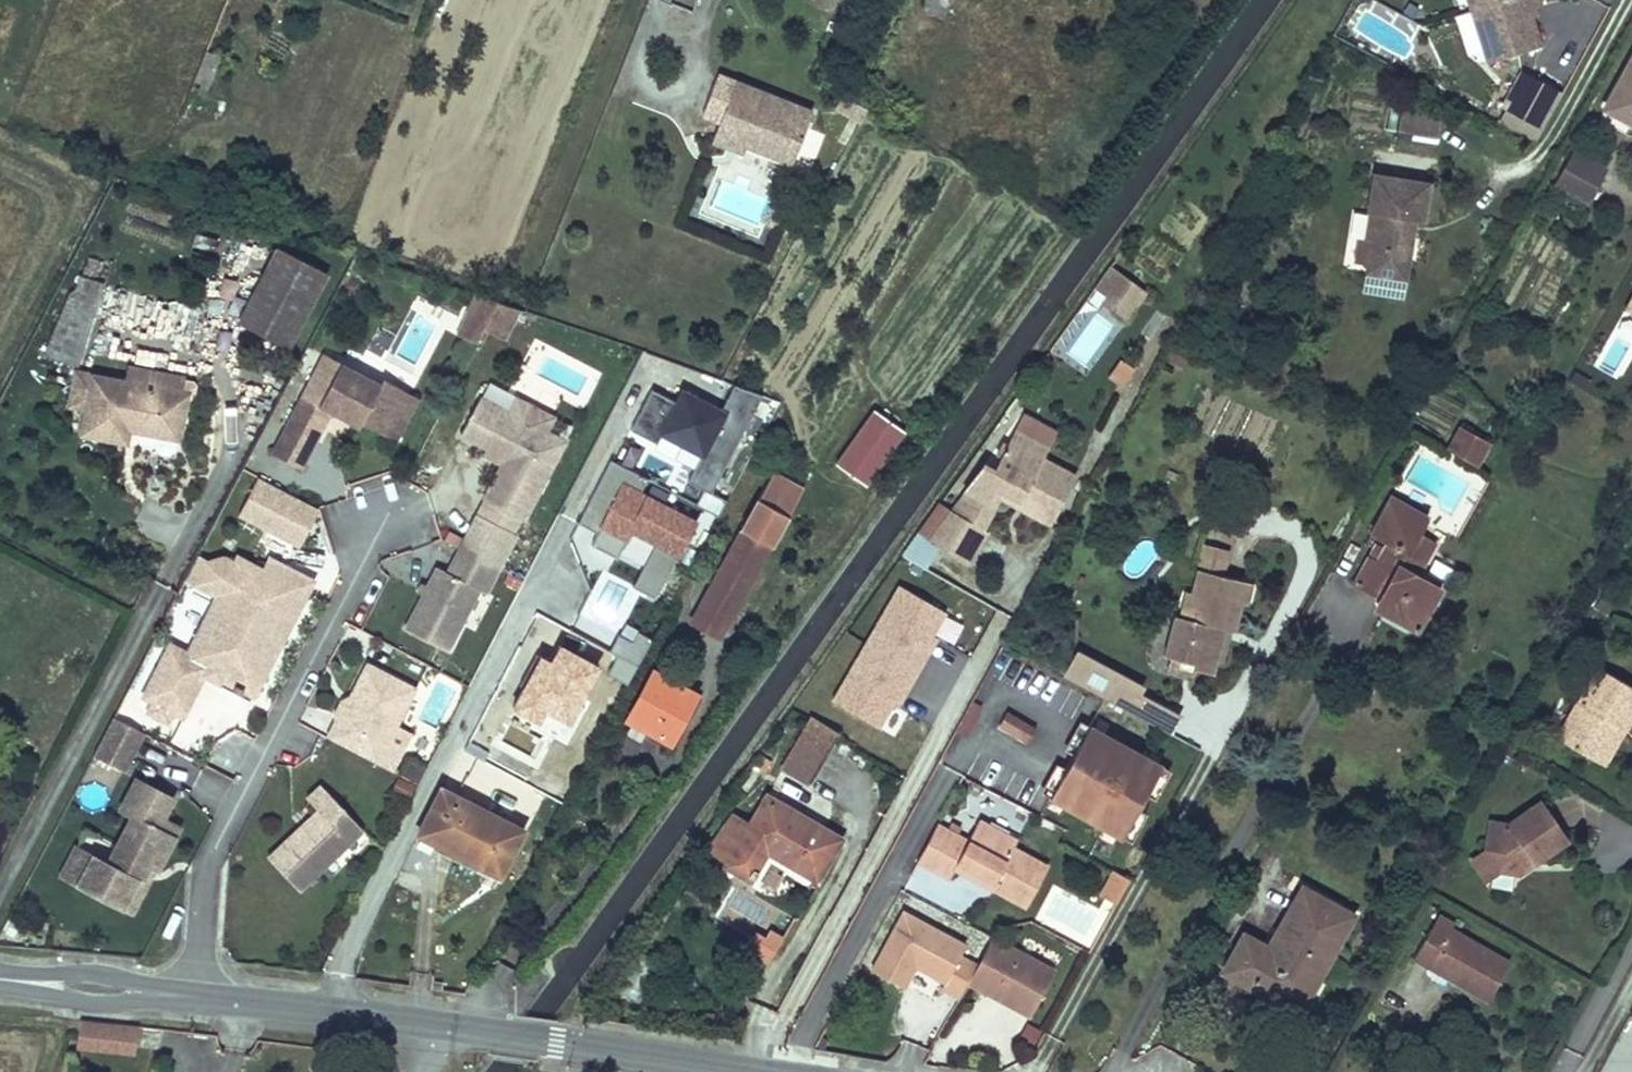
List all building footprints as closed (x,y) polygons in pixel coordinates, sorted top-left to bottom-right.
[(922,4),(944,15),(951,0),(924,0),(922,4)] [(1487,63),(1539,47),(1531,20),(1527,9),(1536,6),(1541,5),(1540,0),(1468,0),(1487,63)] [(1536,6),(1527,9),(1531,20),(1539,18),(1536,6)] [(207,51),(191,90),(207,96),(221,58),(207,51)] [(1605,109),(1631,123),(1631,60),(1605,109)] [(1474,66),(1465,85),(1502,104),(1495,117),(1538,138),(1562,91),(1502,61),(1495,76),(1474,66)] [(811,112),(717,76),(702,113),(720,120),(750,131),(745,143),(792,162),(811,112)] [(1444,109),(1405,102),(1400,135),(1439,141),(1444,109)] [(750,131),(720,120),(712,139),(743,150),(745,143),(750,131)] [(1574,153),(1557,183),(1588,201),(1605,172),(1574,153)] [(1375,211),(1370,240),(1369,248),(1374,248),(1372,263),(1371,271),(1409,276),(1418,220),(1426,220),(1432,183),(1377,176),(1372,211),(1375,211)] [(1566,211),(1574,198),(1551,185),(1544,198),(1566,211)] [(1369,248),(1370,240),(1362,240),(1358,261),(1372,263),(1374,248),(1369,248)] [(236,324),(286,349),(324,277),(273,251),(236,324)] [(1127,321),(1148,291),(1111,265),(1089,295),(1127,321)] [(78,283),(106,295),(109,287),(81,275),(78,283)] [(44,354),(76,367),(106,295),(78,283),(74,292),(70,295),(44,354)] [(1615,327),(1631,335),(1631,290),(1615,327)] [(498,304),(477,296),(464,322),(483,332),(498,304)] [(163,332),(186,341),(199,310),(176,301),(163,332)] [(483,332),(480,338),(501,348),(520,311),(498,304),(483,332)] [(483,332),(464,322),(457,337),(475,346),(480,338),(483,332)] [(1078,332),(1071,355),(1093,362),(1100,338),(1078,332)] [(380,383),(324,353),(272,452),(303,468),(325,426),(316,421),(317,418),(332,414),(358,428),(361,423),(398,442),(405,427),(388,417),(403,389),(383,378),(380,383)] [(1107,377),(1121,387),(1134,369),(1120,359),(1107,377)] [(86,410),(82,428),(126,437),(127,430),(178,440),(186,396),(77,374),(71,406),(86,410)] [(682,391),(677,402),(660,435),(703,457),(692,480),(713,490),(725,468),(747,423),(762,396),(734,386),(721,410),(682,391)] [(421,398),(403,389),(388,417),(405,427),(421,398)] [(677,402),(651,389),(631,429),(657,442),(660,435),(677,402)] [(509,412),(480,397),(461,434),(488,448),(506,457),(503,463),(484,499),(485,500),(524,519),(565,441),(546,431),(509,412)] [(553,417),(517,398),(509,412),(546,431),(553,417)] [(903,431),(873,411),(837,464),(866,484),(903,431)] [(325,426),(332,414),(317,418),(316,421),(325,426)] [(126,437),(82,428),(81,435),(125,443),(126,437)] [(1478,464),(1488,446),(1461,431),(1451,448),(1478,464)] [(984,467),(964,494),(986,507),(995,490),(1029,509),(1026,515),(1047,527),(1072,480),(1039,462),(1045,451),(1015,434),(1008,447),(1003,445),(996,458),(1000,461),(994,473),(984,467)] [(506,457),(488,448),(485,454),(503,463),(506,457)] [(578,522),(599,534),(593,544),(618,557),(624,547),(632,532),(656,545),(635,586),(658,598),(680,558),(700,520),(641,489),(648,476),(628,466),(612,457),(585,508),(578,522)] [(772,470),(737,533),(769,550),(804,488),(772,470)] [(1177,483),(1180,476),(1170,471),(1168,479),(1177,483)] [(319,509),(258,479),(240,515),(301,545),(319,509)] [(683,496),(719,513),(726,499),(690,481),(683,496)] [(986,507),(964,494),(950,513),(981,531),(999,500),(1026,515),(1029,509),(995,490),(986,507)] [(1380,597),(1378,601),(1386,603),(1387,608),(1379,611),(1418,631),(1442,588),(1415,574),(1408,571),(1407,551),(1410,546),(1421,552),(1428,540),(1417,534),(1427,516),(1393,497),(1373,534),(1389,542),(1376,564),(1370,560),(1357,584),(1380,597)] [(524,519),(485,500),(460,549),(501,570),(517,538),(515,537),(524,519)] [(981,531),(950,513),(929,543),(964,562),(981,531)] [(970,566),(987,534),(981,531),(964,562),(970,566)] [(691,619),(722,636),(769,550),(737,533),(691,619)] [(1408,571),(1415,574),(1432,542),(1428,540),(1421,552),(1410,546),(1407,551),(1408,571)] [(1208,547),(1202,569),(1226,575),(1231,552),(1208,547)] [(501,570),(460,549),(447,575),(435,569),(404,629),(448,651),(479,589),(489,594),(501,570)] [(208,563),(197,558),(186,580),(218,597),(187,655),(170,646),(142,697),(182,718),(203,677),(218,684),(220,680),(233,687),(232,690),(241,695),(242,692),(253,698),(313,584),(271,561),(264,573),(239,560),(236,564),(224,558),(208,563)] [(1167,655),(1173,656),(1199,663),(1197,669),(1217,674),(1220,662),(1229,628),(1235,630),(1237,631),(1244,601),(1249,582),(1226,575),(1202,569),(1196,593),(1189,618),(1183,616),(1177,615),(1167,655)] [(1249,582),(1244,601),(1250,602),(1255,583),(1249,582)] [(947,615),(898,586),(830,700),(878,729),(893,704),(900,708),(940,643),(933,638),(947,615)] [(1190,591),(1183,616),(1189,618),(1196,593),(1190,591)] [(1378,601),(1374,608),(1379,611),(1387,608),(1386,603),(1378,601)] [(1229,628),(1220,662),(1226,662),(1235,630),(1229,628)] [(634,641),(646,647),(650,639),(638,633),(634,641)] [(634,641),(622,635),(613,651),(637,663),(646,647),(634,641)] [(1186,705),(1073,654),(1061,680),(1174,730),(1186,705)] [(1199,663),(1173,656),(1169,668),(1195,675),(1197,669),(1199,663)] [(325,736),(377,764),(389,770),(393,772),(413,733),(409,732),(421,710),(408,703),(415,690),(365,664),(348,697),(351,699),(339,722),(334,719),(325,736)] [(628,719),(669,741),(680,723),(674,720),(689,691),(654,672),(628,719)] [(1593,766),(1613,732),(1622,736),(1631,719),(1631,693),(1594,672),(1554,744),(1593,766)] [(553,700),(521,684),(504,717),(537,733),(553,700)] [(680,723),(669,741),(667,747),(672,750),(701,697),(689,691),(674,720),(680,723)] [(351,699),(348,697),(340,700),(333,712),(334,719),(339,722),(351,699)] [(819,708),(783,768),(809,782),(844,722),(819,708)] [(1031,733),(1002,718),(995,730),(1025,745),(1031,733)] [(142,733),(113,719),(93,757),(122,772),(142,733)] [(1160,769),(1086,729),(1069,758),(1104,776),(1096,790),(1062,772),(1047,801),(1122,841),(1160,769)] [(1613,732),(1593,766),(1602,772),(1622,736),(1613,732)] [(435,747),(418,738),(412,751),(428,760),(435,747)] [(1104,776),(1069,758),(1062,772),(1096,790),(1104,776)] [(172,797),(136,779),(120,810),(132,816),(108,864),(93,856),(78,886),(122,908),(136,880),(139,881),(148,865),(154,869),(156,870),(179,827),(162,818),(172,797)] [(321,784),(307,798),(318,810),(267,857),(298,890),(363,829),(321,784)] [(442,789),(421,829),(446,843),(444,848),(501,876),(524,832),(442,789)] [(767,796),(751,822),(731,810),(706,850),(727,863),(725,865),(751,880),(768,851),(817,879),(840,839),(767,796)] [(1486,844),(1482,870),(1504,874),(1517,876),(1519,861),(1526,856),(1533,865),(1566,841),(1541,806),(1507,830),(1489,827),(1486,844)] [(956,869),(978,881),(982,872),(1000,881),(995,890),(1028,906),(1049,865),(1015,847),(1019,839),(980,819),(969,842),(938,826),(920,862),(951,878),(956,869)] [(421,829),(418,835),(444,848),(446,843),(421,829)] [(1504,874),(1482,870),(1486,844),(1465,860),(1485,887),(1504,874)] [(61,877),(78,886),(93,856),(76,847),(61,877)] [(1519,861),(1517,876),(1518,875),(1533,865),(1526,856),(1519,861)] [(154,869),(148,865),(139,881),(136,880),(122,908),(131,913),(154,869)] [(982,872),(978,881),(995,890),(1000,881),(982,872)] [(1130,881),(1115,872),(1110,883),(1124,891),(1130,881)] [(1124,891),(1110,883),(1102,897),(1117,905),(1124,891)] [(1278,954),(1270,949),(1246,935),(1225,970),(1289,1005),(1307,972),(1318,977),(1352,915),(1304,888),(1277,935),(1286,940),(1278,954)] [(739,892),(731,904),(761,922),(768,909),(739,892)] [(968,946),(906,913),(874,972),(907,989),(919,968),(947,983),(944,989),(960,998),(977,965),(962,957),(968,946)] [(770,963),(782,934),(765,927),(753,956),(770,963)] [(1414,962),(1431,972),(1436,965),(1458,978),(1454,985),(1488,1005),(1510,965),(1452,932),(1447,941),(1431,932),(1414,962)] [(1277,935),(1270,949),(1278,954),(1286,940),(1277,935)] [(970,986),(990,997),(993,989),(1018,1002),(1015,1009),(1031,1016),(1054,971),(993,940),(970,986)] [(616,981),(631,997),(661,971),(646,955),(616,981)] [(1436,965),(1431,972),(1454,985),(1458,978),(1436,965)] [(1307,972),(1289,1005),(1298,1011),(1318,977),(1307,972)] [(1603,1019),(1615,995),(1601,988),(1589,1012),(1603,1019)] [(993,989),(990,997),(1015,1009),(1018,1002),(993,989)] [(136,1054),(137,1023),(77,1021),(76,1052),(136,1054)]
